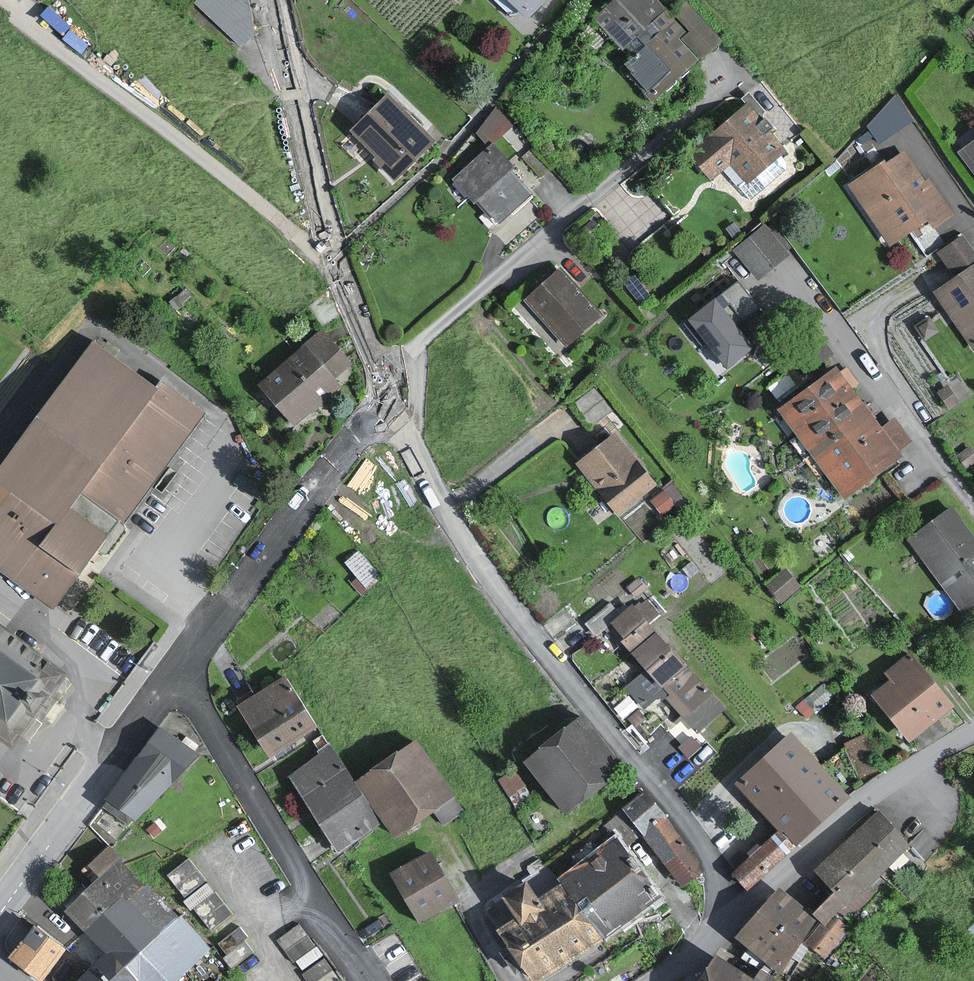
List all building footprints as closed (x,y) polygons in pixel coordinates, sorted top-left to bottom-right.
[(194,2),(243,47),(256,33),(249,0),(195,0),(194,2)] [(530,17),(545,0),(512,0),(530,17)] [(656,0),(615,0),(593,23),(629,58),(622,65),(657,99),(696,58),(678,40),(687,30),(656,0)] [(436,138),(391,93),(352,132),(397,177),(436,138)] [(896,95),(867,126),(880,145),(914,120),(896,95)] [(762,122),(746,105),(688,156),(708,179),(727,163),(747,186),(777,160),(752,131),(762,122)] [(957,153),(973,176),(973,140),(957,153)] [(532,192),(490,145),(454,178),(496,225),(532,192)] [(948,216),(902,151),(849,188),(890,246),(927,220),(931,227),(948,216)] [(794,254),(770,223),(734,252),(744,266),(751,274),(758,283),(794,254)] [(963,235),(938,252),(953,273),(973,258),(973,250),(963,235)] [(933,291),(973,349),(973,263),(933,291)] [(599,315),(561,270),(524,302),(562,346),(599,315)] [(754,347),(717,300),(691,320),(730,367),(754,347)] [(349,364),(320,332),(260,384),(296,424),(339,386),(332,378),(349,364)] [(0,471),(0,566),(58,608),(200,414),(162,386),(157,392),(93,345),(0,471)] [(837,368),(781,408),(815,455),(871,414),(852,388),(858,384),(847,369),(841,373),(837,368)] [(882,428),(871,414),(815,455),(845,496),(901,456),(895,448),(906,440),(892,421),(882,428)] [(654,488),(616,437),(576,467),(614,517),(654,488)] [(672,480),(650,492),(658,507),(681,495),(672,480)] [(951,509),(911,540),(963,607),(973,599),(973,540),(951,509)] [(654,630),(634,606),(607,629),(619,643),(624,639),(632,649),(654,630)] [(74,674),(0,624),(0,730),(24,747),(74,674)] [(723,707),(658,634),(636,653),(650,668),(628,687),(645,706),(660,694),(663,697),(666,695),(697,730),(723,707)] [(954,708),(910,655),(884,676),(890,683),(872,697),(911,743),(954,708)] [(313,725),(282,678),(239,707),(270,754),(313,725)] [(626,773),(582,719),(527,763),(571,817),(626,773)] [(194,755),(161,730),(107,800),(140,825),(194,755)] [(880,769),(866,735),(847,743),(861,777),(880,769)] [(847,799),(790,736),(734,787),(777,834),(732,875),(746,890),(847,799)] [(453,798),(415,743),(357,782),(396,837),(453,798)] [(379,823),(330,749),(288,777),(336,851),(379,823)] [(647,793),(627,808),(645,832),(665,817),(647,793)] [(878,814),(842,849),(873,881),(909,846),(878,814)] [(696,873),(697,860),(665,817),(645,832),(683,883),(696,873)] [(619,842),(561,883),(602,939),(655,900),(644,886),(649,883),(619,842)] [(127,901),(131,898),(132,899),(146,886),(109,847),(84,871),(96,883),(69,909),(89,931),(124,898),(127,901)] [(870,897),(863,890),(873,881),(842,849),(818,872),(837,891),(825,902),(836,914),(840,910),(847,918),(870,897)] [(432,852),(431,852),(390,875),(416,922),(458,899),(432,852)] [(185,895),(204,880),(188,860),(169,875),(185,895)] [(533,980),(543,980),(602,939),(561,883),(541,898),(530,884),(508,900),(520,917),(498,933),(533,980)] [(132,899),(164,933),(180,919),(147,885),(146,886),(132,899)] [(817,922),(779,890),(739,937),(777,969),(817,922)] [(89,931),(110,953),(126,970),(148,949),(164,933),(132,899),(131,898),(127,901),(124,898),(89,931)] [(846,928),(831,915),(809,941),(824,954),(846,928)] [(180,919),(164,933),(148,949),(163,965),(146,980),(176,980),(211,948),(181,917),(180,919)] [(33,927),(10,959),(40,980),(45,980),(67,951),(33,927)] [(312,946),(299,927),(280,940),(293,959),(312,946)] [(148,949),(126,970),(136,980),(146,980),(163,965),(148,949)] [(126,970),(110,953),(80,980),(136,980),(126,970)] [(760,974),(756,980),(717,956),(701,980),(771,980),(760,974)] [(324,961),(305,974),(310,980),(338,980),(324,961)]
